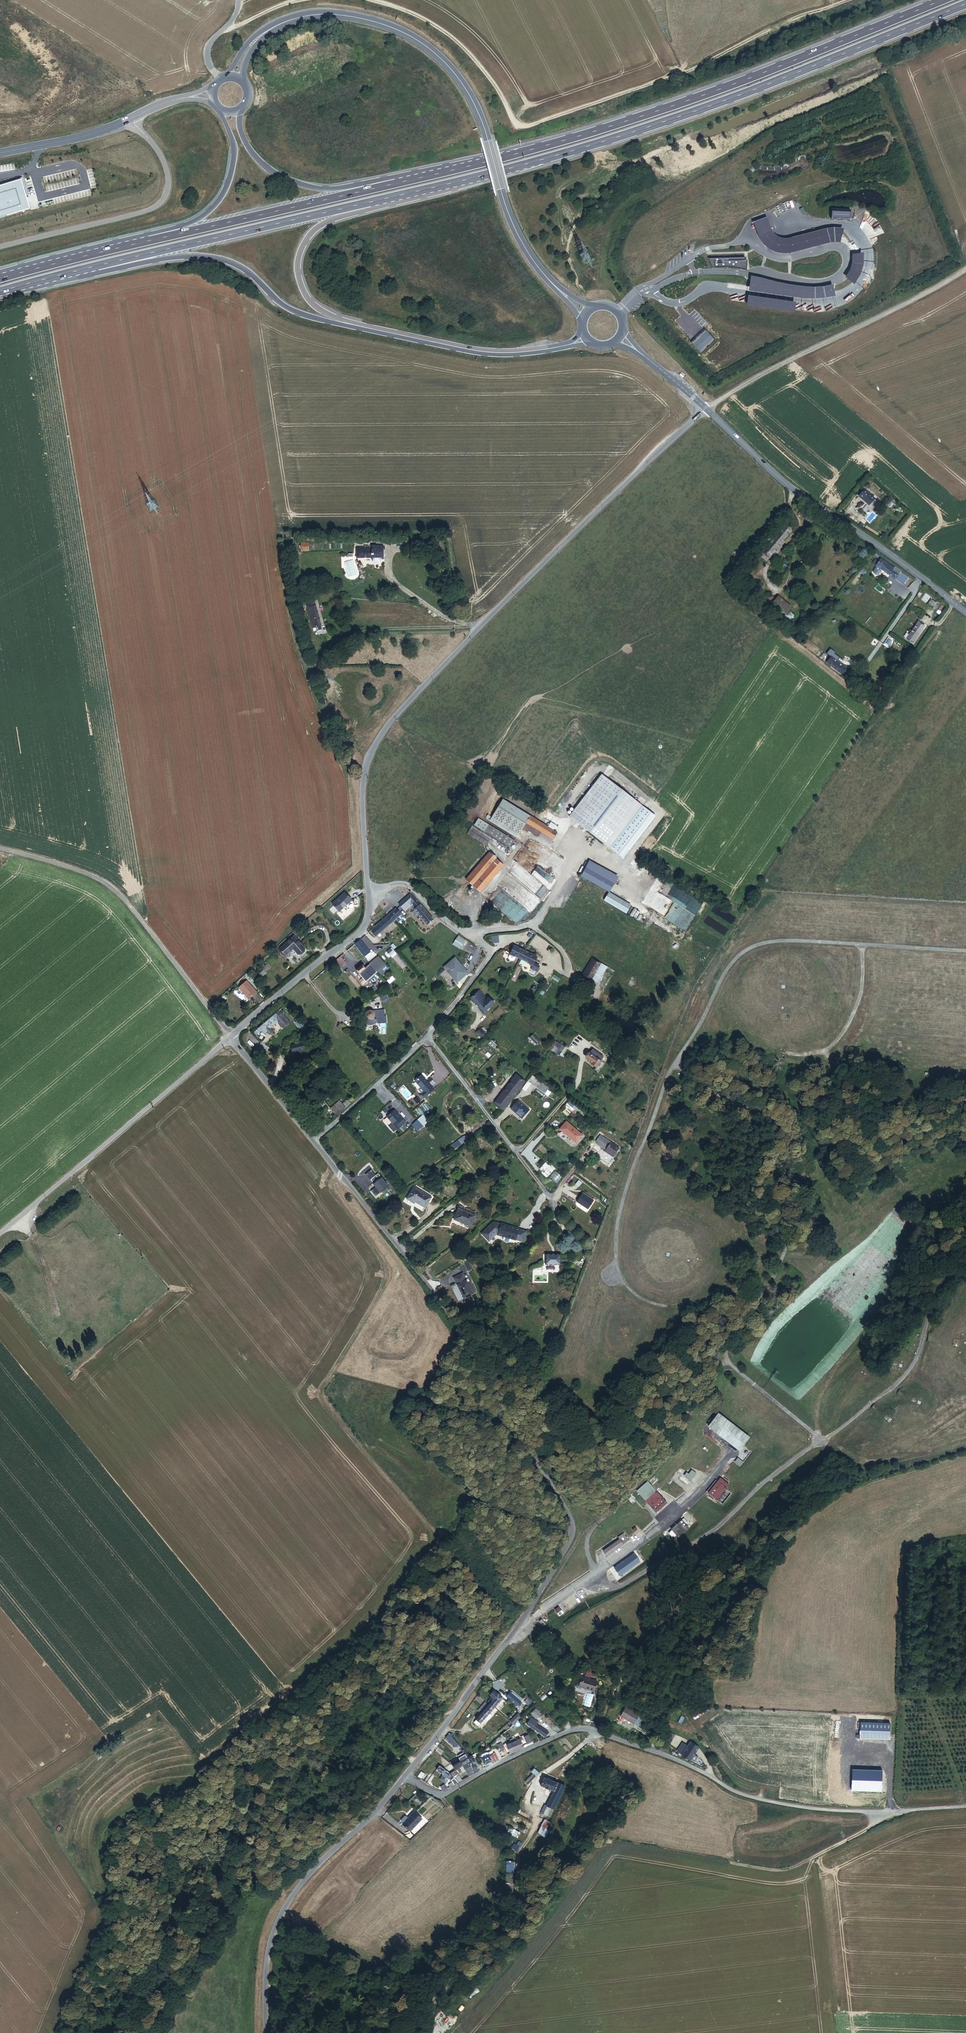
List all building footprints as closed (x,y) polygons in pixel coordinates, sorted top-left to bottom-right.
[(43,177),(47,192),(54,190),(53,186),(48,187),(47,182),(50,181),(48,176),(43,177)] [(0,186),(0,219),(30,209),(21,180),(0,186)] [(849,219),(850,209),(831,208),(830,218),(849,219)] [(710,268),(745,268),(745,257),(710,257),(710,268)] [(864,491),(858,498),(867,507),(873,500),(864,491)] [(802,508),(798,514),(812,523),(815,518),(811,516),(812,515),(802,508)] [(768,560),(791,530),(785,525),(761,555),(768,560)] [(383,538),(376,538),(376,541),(376,546),(373,546),(373,547),(356,547),(356,558),(373,559),(372,562),(374,563),(378,563),(380,562),(380,559),(383,559),(383,538)] [(877,566),(903,584),(908,577),(901,572),(902,571),(895,566),(894,567),(882,559),(877,566)] [(739,588),(752,570),(747,566),(734,584),(739,588)] [(769,594),(764,602),(784,616),(788,610),(789,609),(776,599),(769,594)] [(776,599),(789,609),(792,606),(778,596),(776,599)] [(927,604),(936,610),(940,604),(931,598),(927,604)] [(315,601),(308,603),(313,621),(310,622),(313,630),(322,627),(315,601)] [(795,615),(788,610),(784,616),(791,621),(795,615)] [(905,637),(914,643),(926,627),(917,620),(905,637)] [(842,675),(851,665),(836,653),(828,664),(842,675)] [(599,773),(568,817),(610,847),(641,802),(599,773)] [(526,823),(520,820),(524,813),(502,801),(492,819),(519,834),(526,823)] [(553,838),(557,831),(524,813),(520,820),(526,823),(553,838)] [(472,827),(479,831),(482,826),(475,822),(472,827)] [(514,848),(517,843),(490,828),(487,833),(514,848)] [(491,848),(495,840),(474,829),(470,836),(491,848)] [(461,879),(470,886),(497,858),(489,850),(461,879)] [(470,886),(475,891),(502,863),(497,858),(470,886)] [(580,875),(608,890),(616,877),(588,862),(580,875)] [(626,910),(630,903),(608,890),(603,898),(626,910)] [(347,893),(334,904),(340,911),(353,900),(347,893)] [(433,921),(412,894),(399,904),(404,912),(411,906),(426,926),(433,921)] [(396,909),(371,930),(376,937),(402,915),(396,909)] [(294,935),(280,948),(287,955),(294,949),(299,954),(306,948),(294,935)] [(457,935),(452,944),(460,949),(465,939),(457,935)] [(498,935),(491,936),(492,943),(499,943),(498,935)] [(358,941),(354,944),(360,952),(364,949),(358,941)] [(534,969),(535,967),(538,960),(515,949),(511,958),(509,961),(510,963),(513,965),(515,964),(516,960),(530,967),(534,969)] [(340,956),(333,962),(339,969),(346,962),(340,956)] [(362,977),(358,980),(362,984),(385,965),(378,957),(366,967),(363,964),(356,970),(362,977)] [(457,981),(467,972),(454,958),(447,965),(447,969),(445,969),(457,981)] [(583,973),(591,978),(602,963),(594,958),(583,973)] [(598,984),(609,969),(602,963),(591,978),(598,984)] [(271,967),(268,964),(263,968),(266,972),(271,967)] [(531,973),(537,976),(540,969),(535,967),(534,969),(530,967),(529,969),(533,971),(531,973)] [(263,968),(257,973),(261,978),(267,974),(266,972),(263,968)] [(248,978),(246,975),(237,983),(239,985),(248,978)] [(247,981),(239,988),(249,1000),(257,993),(247,981)] [(467,998),(481,1012),(490,1003),(476,990),(467,998)] [(385,992),(378,995),(381,1001),(388,998),(385,992)] [(481,1012),(486,1017),(496,1007),(491,1002),(490,1003),(481,1012)] [(291,1022),(281,1009),(255,1030),(257,1032),(261,1029),(263,1032),(267,1029),(270,1033),(274,1030),(271,1026),(279,1020),(284,1028),(291,1022)] [(377,1029),(387,1028),(385,1016),(383,1016),(375,1017),(373,1017),(372,1017),(370,1015),(371,1013),(369,1013),(368,1013),(367,1013),(366,1013),(365,1014),(364,1015),(362,1017),(361,1020),(360,1020),(359,1021),(364,1025),(368,1026),(370,1026),(374,1023),(375,1023),(376,1024),(377,1025),(377,1029)] [(479,1027),(475,1033),(482,1038),(487,1032),(479,1027)] [(563,1035),(567,1038),(573,1032),(568,1029),(563,1035)] [(563,1048),(564,1047),(567,1043),(562,1039),(558,1044),(563,1048)] [(294,1053),(307,1049),(305,1041),(292,1045),(294,1053)] [(470,1053),(473,1051),(467,1045),(464,1048),(470,1053)] [(598,1064),(600,1062),(589,1054),(587,1056),(598,1064)] [(594,1070),(598,1064),(587,1056),(583,1061),(589,1066),(594,1070)] [(539,1079),(532,1073),(527,1079),(534,1084),(539,1079)] [(432,1085),(431,1084),(428,1081),(423,1075),(416,1081),(422,1087),(418,1090),(421,1094),(420,1095),(425,1100),(436,1090),(432,1085)] [(494,1104),(500,1110),(518,1090),(524,1083),(518,1077),(494,1104)] [(545,1093),(550,1088),(539,1079),(534,1084),(545,1093)] [(331,1108),(335,1114),(339,1113),(346,1107),(342,1104),(339,1100),(331,1108)] [(567,1116),(575,1105),(569,1100),(560,1110),(567,1116)] [(520,1118),(527,1111),(517,1101),(509,1109),(513,1113),(514,1112),(520,1118)] [(396,1128),(403,1122),(393,1111),(385,1117),(391,1124),(392,1123),(396,1128)] [(411,1124),(417,1131),(429,1120),(423,1114),(411,1124)] [(576,1143),(582,1136),(566,1123),(559,1131),(576,1143)] [(464,1135),(450,1145),(453,1149),(467,1139),(464,1135)] [(599,1154),(608,1161),(614,1154),(605,1147),(599,1154)] [(547,1177),(555,1169),(547,1161),(539,1169),(547,1177)] [(555,1171),(550,1176),(557,1183),(562,1177),(555,1171)] [(397,1190),(390,1181),(387,1183),(381,1177),(379,1179),(377,1176),(373,1180),(376,1184),(375,1185),(376,1187),(373,1189),(378,1195),(381,1193),(387,1188),(393,1194),(397,1190)] [(428,1206),(433,1196),(415,1187),(408,1200),(415,1203),(417,1201),(428,1206)] [(582,1192),(576,1202),(587,1209),(593,1199),(582,1192)] [(575,1221),(582,1213),(570,1204),(564,1212),(575,1221)] [(460,1221),(472,1224),(475,1215),(457,1209),(453,1220),(460,1222),(460,1221)] [(526,1240),(528,1232),(522,1230),(522,1228),(495,1221),(483,1234),(490,1241),(499,1232),(501,1233),(501,1234),(506,1236),(505,1239),(505,1241),(510,1242),(512,1241),(513,1238),(518,1240),(518,1238),(526,1240)] [(560,1266),(560,1255),(545,1255),(545,1265),(560,1266)] [(474,1293),(462,1272),(453,1277),(464,1298),(474,1293)] [(491,1285),(494,1280),(489,1277),(485,1282),(491,1285)] [(487,1305),(496,1299),(494,1296),(485,1301),(487,1305)] [(918,1383),(920,1379),(917,1375),(913,1374),(909,1377),(909,1381),(911,1384),(915,1385),(918,1383)] [(921,1416),(924,1413),(924,1409),(921,1406),(917,1406),(914,1407),(913,1412),(914,1415),(918,1417),(921,1416)] [(750,1438),(718,1413),(708,1427),(740,1452),(750,1438)] [(885,1418),(882,1416),(879,1415),(876,1417),(874,1421),(875,1424),(879,1427),(883,1426),(886,1422),(885,1418)] [(737,1458),(734,1463),(740,1467),(743,1462),(737,1458)] [(689,1474),(687,1473),(684,1476),(691,1482),(697,1474),(692,1470),(689,1474)] [(708,1493),(723,1505),(732,1493),(727,1488),(729,1485),(720,1478),(708,1493)] [(637,1490),(656,1512),(667,1502),(648,1481),(637,1490)] [(675,1534),(678,1537),(689,1528),(686,1524),(682,1520),(682,1519),(671,1529),(672,1530),(675,1534)] [(618,1537),(619,1538),(624,1544),(629,1540),(624,1533),(618,1537)] [(603,1551),(607,1556),(624,1544),(619,1538),(603,1551)] [(614,1568),(620,1576),(640,1561),(634,1553),(614,1568)] [(594,1692),(597,1681),(581,1676),(579,1681),(577,1681),(576,1682),(574,1687),(575,1688),(580,1690),(580,1688),(594,1692)] [(491,1703),(498,1694),(494,1691),(490,1695),(492,1696),(490,1699),(488,1702),(490,1704),(491,1703)] [(520,1700),(510,1692),(509,1693),(519,1701),(520,1700)] [(491,1703),(495,1707),(503,1697),(499,1693),(498,1694),(491,1703)] [(519,1701),(509,1693),(506,1697),(516,1705),(519,1701)] [(477,1710),(481,1714),(489,1705),(484,1701),(477,1710)] [(478,1718),(482,1722),(495,1707),(491,1703),(490,1704),(489,1705),(481,1714),(478,1718)] [(627,1704),(626,1707),(640,1714),(634,1725),(638,1727),(643,1717),(641,1712),(627,1704)] [(640,1714),(626,1707),(619,1719),(623,1722),(625,1720),(634,1725),(640,1714)] [(530,1713),(536,1719),(541,1714),(535,1708),(530,1713)] [(506,1725),(509,1728),(522,1717),(518,1713),(506,1725)] [(549,1732),(537,1725),(539,1722),(531,1717),(526,1724),(545,1737),(549,1732)] [(474,1722),(479,1726),(482,1722),(478,1718),(474,1722)] [(455,1747),(458,1744),(449,1733),(446,1738),(455,1747)] [(673,1739),(667,1736),(664,1741),(670,1744),(673,1739)] [(511,1754),(525,1748),(521,1739),(507,1745),(511,1754)] [(691,1761),(696,1752),(688,1746),(682,1755),(691,1761)] [(469,1757),(472,1756),(471,1756),(465,1749),(462,1751),(464,1753),(466,1755),(469,1759),(469,1757)] [(463,1766),(470,1762),(469,1759),(466,1755),(464,1753),(458,1756),(460,1761),(463,1766)] [(483,1759),(482,1759),(485,1765),(487,1764),(488,1766),(499,1760),(496,1753),(490,1756),(489,1753),(487,1753),(482,1755),(482,1757),(483,1759)] [(475,1759),(474,1757),(472,1756),(469,1757),(469,1759),(470,1762),(475,1774),(479,1772),(476,1762),(475,1759)] [(463,1766),(460,1761),(452,1766),(456,1772),(463,1766)] [(469,1777),(475,1774),(470,1762),(463,1766),(469,1777)] [(454,1777),(447,1772),(443,1769),(440,1766),(437,1771),(443,1775),(440,1780),(446,1784),(450,1780),(454,1777)] [(460,1776),(456,1772),(452,1766),(447,1772),(454,1777),(455,1779),(460,1776)] [(418,1775),(423,1780),(427,1776),(422,1771),(418,1775)] [(524,1782),(526,1785),(535,1777),(534,1776),(532,1774),(524,1782)] [(557,1785),(557,1783),(543,1778),(540,1787),(553,1792),(554,1792),(557,1785)] [(553,1809),(563,1789),(557,1785),(554,1792),(553,1792),(547,1805),(546,1807),(553,1810),(553,1809)] [(546,1807),(547,1805),(544,1804),(540,1813),(541,1814),(540,1815),(543,1816),(543,1815),(550,1818),(554,1810),(553,1809),(553,1810),(546,1807)] [(411,1832),(422,1819),(414,1812),(402,1824),(411,1832)] [(506,1833),(515,1836),(518,1830),(509,1827),(506,1833)] [(522,1859),(527,1863),(543,1842),(538,1838),(522,1859)] [(512,1892),(514,1861),(506,1860),(505,1885),(509,1885),(508,1892),(512,1892)]
